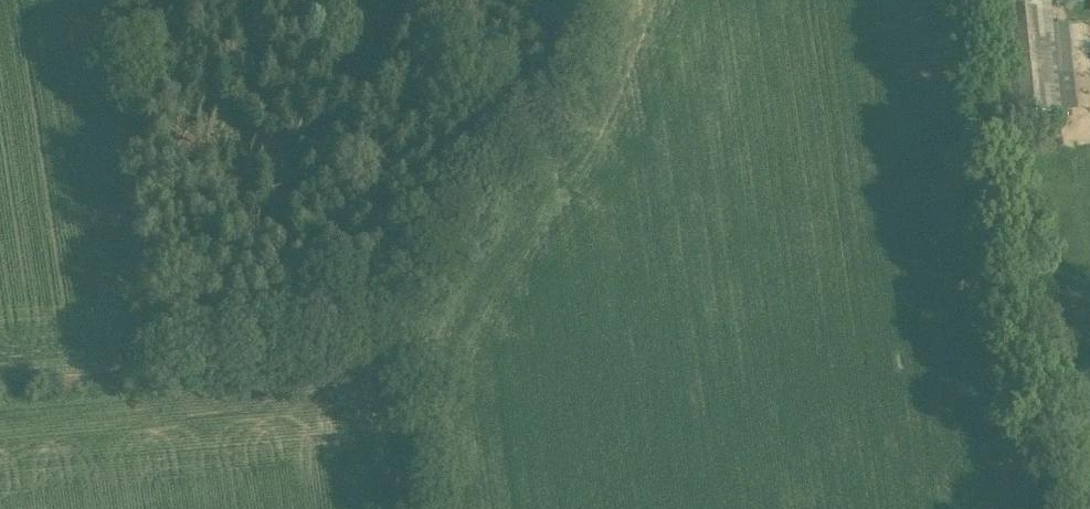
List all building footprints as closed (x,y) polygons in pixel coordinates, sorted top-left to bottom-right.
[(1005,124),(1061,118),(1050,6),(994,12),(1005,124)]
